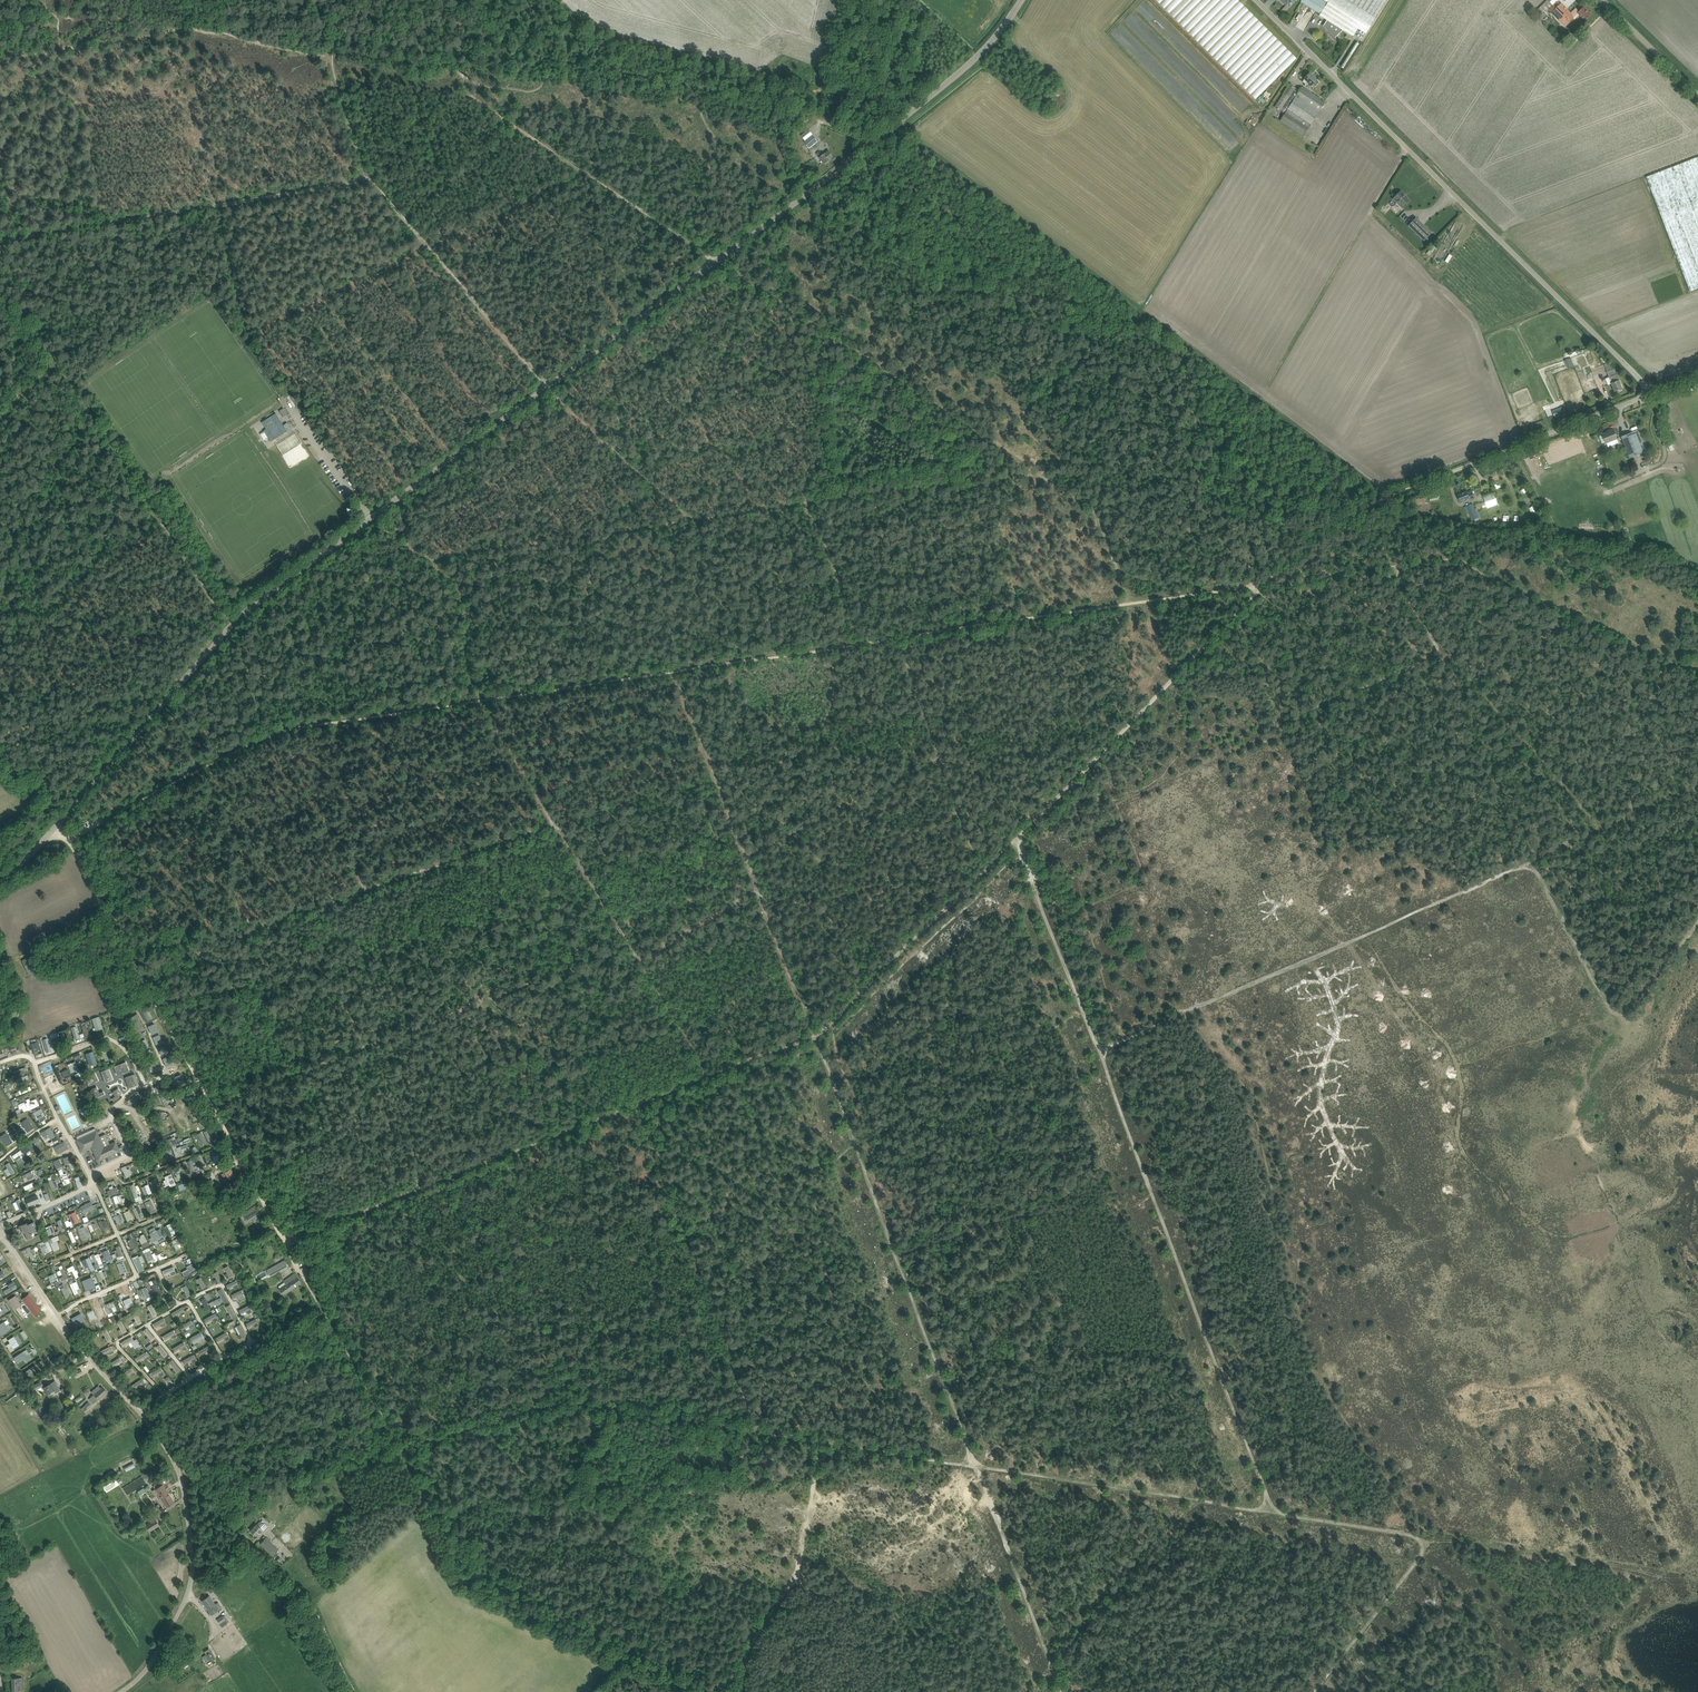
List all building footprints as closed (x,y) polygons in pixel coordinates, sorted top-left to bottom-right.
[(1241,0),(1156,0),(1258,100),(1300,58),(1241,0)] [(1301,2),(1320,14),(1319,15),(1327,20),(1323,26),(1335,38),(1343,30),(1353,36),(1358,29),(1366,34),(1387,0),(1302,0),(1301,2)] [(1573,18),(1575,20),(1580,15),(1586,20),(1591,15),(1584,8),(1580,11),(1579,10),(1573,16),(1557,0),(1556,0),(1548,8),(1565,26),(1573,18)] [(1366,34),(1358,29),(1353,36),(1361,42),(1366,34)] [(1311,85),(1313,84),(1316,86),(1319,82),(1317,80),(1310,73),(1304,79),(1305,79),(1302,81),(1305,84),(1308,82),(1311,85)] [(1280,121),(1304,136),(1325,102),(1302,87),(1300,90),(1290,84),(1275,107),(1285,113),(1280,121)] [(820,144),(811,133),(803,138),(805,140),(803,142),(809,149),(816,144),(818,146),(820,144)] [(817,154),(820,158),(824,164),(830,160),(829,160),(834,156),(829,150),(823,155),(820,151),(817,154)] [(1646,177),(1663,221),(1690,292),(1697,289),(1697,157),(1646,177)] [(1393,199),(1402,208),(1409,201),(1404,195),(1405,195),(1401,191),(1393,199)] [(1416,217),(1408,225),(1424,241),(1432,233),(1416,217)] [(1612,383),(1615,391),(1622,389),(1619,381),(1620,380),(1616,369),(1614,369),(1613,365),(1612,366),(1610,361),(1604,364),(1609,378),(1612,376),(1615,382),(1612,383)] [(1566,412),(1563,406),(1561,407),(1561,408),(1553,411),(1555,417),(1563,414),(1563,413),(1566,412)] [(283,417),(287,414),(283,408),(279,411),(283,417)] [(273,440),(283,434),(291,429),(287,423),(283,425),(276,413),(271,416),(262,422),(266,429),(264,431),(270,441),(273,439),(273,440)] [(1603,434),(1604,437),(1606,443),(1618,439),(1614,429),(1609,430),(1610,431),(1603,434)] [(1638,430),(1632,432),(1622,437),(1630,458),(1646,451),(1638,430)] [(1467,491),(1458,495),(1461,502),(1470,498),(1470,500),(1475,498),(1472,491),(1468,492),(1467,491)] [(1484,496),(1488,508),(1497,504),(1492,493),(1484,496)] [(1478,511),(1477,508),(1474,509),(1472,504),(1467,507),(1473,521),(1481,518),(1478,512),(1478,511)] [(32,956),(22,960),(28,975),(35,972),(34,969),(37,968),(32,956)] [(96,1031),(104,1028),(99,1016),(92,1019),(96,1031)] [(140,1020),(134,1023),(139,1033),(145,1029),(140,1020)] [(86,1038),(91,1036),(87,1024),(82,1026),(86,1038)] [(47,1052),(52,1051),(47,1038),(43,1039),(47,1052)] [(35,1043),(32,1044),(35,1055),(39,1054),(37,1049),(40,1048),(39,1044),(36,1045),(35,1043)] [(105,1061),(113,1058),(109,1048),(102,1050),(105,1061)] [(93,1051),(85,1053),(90,1065),(97,1063),(93,1051)] [(167,1054),(160,1057),(167,1072),(182,1066),(179,1060),(171,1064),(167,1054)] [(157,1059),(147,1063),(150,1070),(160,1066),(157,1059)] [(71,1073),(75,1071),(76,1072),(79,1071),(76,1061),(68,1064),(71,1073)] [(26,1075),(25,1072),(28,1070),(26,1066),(13,1071),(16,1078),(26,1075)] [(109,1068),(101,1071),(102,1074),(104,1074),(107,1081),(110,1080),(107,1072),(110,1071),(109,1068)] [(62,1071),(64,1079),(68,1078),(69,1081),(71,1080),(68,1069),(62,1071)] [(16,1081),(19,1084),(28,1078),(26,1074),(16,1081)] [(16,1096),(32,1090),(30,1086),(15,1092),(16,1096)] [(119,1088),(108,1094),(113,1101),(121,1097),(120,1095),(122,1093),(119,1088)] [(138,1092),(127,1100),(132,1108),(144,1099),(138,1092)] [(154,1099),(156,1105),(163,1103),(164,1106),(175,1102),(173,1096),(166,1098),(166,1095),(154,1099)] [(23,1108),(24,1111),(40,1106),(37,1099),(26,1102),(27,1106),(23,1108)] [(87,1104),(79,1108),(83,1118),(91,1114),(87,1104)] [(39,1119),(40,1120),(46,1117),(42,1108),(32,1113),(35,1120),(39,1119)] [(34,1127),(27,1118),(21,1122),(28,1132),(34,1127)] [(51,1139),(56,1137),(50,1126),(45,1129),(51,1139)] [(77,1136),(79,1138),(96,1130),(95,1128),(77,1136)] [(212,1133),(209,1134),(207,1130),(204,1131),(209,1142),(214,1139),(212,1133)] [(110,1143),(106,1133),(100,1136),(98,1131),(77,1139),(82,1151),(92,1147),(97,1160),(120,1151),(116,1141),(110,1143)] [(7,1146),(13,1142),(7,1132),(0,1136),(7,1146)] [(200,1146),(207,1143),(202,1132),(195,1135),(197,1139),(200,1146)] [(32,1139),(35,1145),(41,1142),(38,1136),(32,1139)] [(189,1142),(187,1139),(175,1144),(177,1148),(189,1142)] [(61,1144),(64,1151),(70,1148),(66,1141),(61,1144)] [(26,1151),(35,1147),(32,1142),(24,1147),(26,1151)] [(181,1152),(190,1149),(188,1144),(176,1148),(175,1144),(172,1145),(176,1157),(182,1155),(181,1152)] [(221,1148),(211,1152),(215,1161),(225,1157),(221,1148)] [(12,1155),(19,1165),(27,1159),(21,1150),(12,1155)] [(173,1159),(171,1151),(164,1152),(165,1160),(173,1159)] [(66,1164),(73,1160),(71,1155),(63,1158),(66,1164)] [(199,1167),(205,1165),(202,1155),(196,1157),(199,1167)] [(53,1161),(57,1169),(63,1166),(59,1158),(53,1161)] [(187,1161),(193,1175),(199,1173),(194,1159),(187,1161)] [(12,1175),(16,1173),(10,1162),(6,1164),(12,1175)] [(132,1174),(130,1168),(127,1169),(126,1166),(122,1167),(125,1178),(129,1176),(129,1174),(132,1174)] [(172,1171),(176,1181),(182,1178),(178,1169),(172,1171)] [(227,1176),(229,1180),(235,1177),(231,1169),(225,1172),(225,1173),(222,1175),(223,1178),(227,1176)] [(25,1181),(34,1177),(31,1171),(22,1175),(25,1181)] [(60,1175),(64,1185),(71,1182),(67,1172),(60,1175)] [(172,1173),(163,1177),(167,1187),(176,1183),(172,1173)] [(78,1187),(84,1185),(80,1176),(74,1178),(78,1187)] [(59,1187),(56,1179),(49,1182),(52,1190),(59,1187)] [(152,1190),(159,1188),(157,1179),(150,1181),(152,1190)] [(205,1188),(214,1183),(212,1179),(203,1184),(205,1188)] [(24,1186),(25,1190),(36,1185),(34,1181),(24,1186)] [(149,1184),(142,1186),(145,1195),(152,1193),(149,1184)] [(117,1187),(107,1190),(109,1196),(119,1193),(117,1187)] [(37,1195),(26,1198),(28,1206),(40,1202),(37,1195)] [(116,1207),(124,1205),(122,1195),(114,1196),(116,1207)] [(13,1202),(16,1211),(24,1208),(20,1199),(13,1202)] [(144,1202),(148,1211),(155,1209),(151,1199),(144,1202)] [(244,1204),(247,1208),(254,1204),(251,1200),(244,1204)] [(92,1201),(81,1206),(84,1213),(95,1208),(92,1201)] [(141,1216),(139,1213),(142,1212),(139,1205),(132,1209),(137,1218),(141,1216)] [(257,1220),(263,1228),(268,1225),(262,1217),(260,1214),(260,1213),(255,1206),(243,1214),(248,1222),(258,1215),(260,1218),(257,1220)] [(123,1212),(127,1221),(133,1218),(129,1210),(123,1212)] [(67,1227),(80,1222),(76,1211),(68,1214),(70,1219),(65,1221),(67,1227)] [(121,1214),(114,1216),(117,1224),(124,1222),(121,1214)] [(60,1233),(66,1231),(61,1219),(57,1221),(59,1226),(57,1227),(60,1233)] [(101,1219),(98,1221),(102,1230),(109,1227),(106,1220),(102,1222),(101,1219)] [(95,1223),(91,1224),(90,1221),(87,1222),(90,1231),(97,1228),(95,1223)] [(28,1239),(35,1236),(34,1232),(36,1231),(34,1227),(36,1226),(35,1224),(34,1222),(28,1224),(27,1223),(21,1225),(24,1233),(25,1233),(28,1239)] [(166,1226),(171,1235),(176,1232),(171,1223),(166,1226)] [(80,1225),(77,1227),(82,1240),(89,1237),(84,1227),(81,1228),(80,1225)] [(166,1239),(164,1236),(160,1237),(155,1226),(149,1229),(155,1244),(166,1239)] [(132,1249),(130,1250),(131,1253),(140,1250),(133,1232),(127,1234),(132,1249)] [(143,1248),(149,1245),(144,1234),(138,1237),(143,1248)] [(58,1235),(39,1243),(43,1254),(53,1250),(54,1251),(60,1248),(57,1241),(60,1239),(58,1235)] [(176,1249),(180,1248),(178,1244),(181,1243),(179,1237),(172,1241),(176,1249)] [(112,1254),(113,1260),(124,1257),(121,1245),(117,1246),(118,1252),(112,1254)] [(34,1248),(31,1249),(30,1246),(27,1248),(31,1259),(35,1258),(33,1254),(36,1252),(34,1248)] [(149,1247),(143,1250),(148,1261),(154,1258),(149,1247)] [(109,1249),(102,1251),(106,1261),(112,1259),(109,1249)] [(95,1264),(93,1265),(95,1269),(104,1266),(99,1253),(92,1255),(95,1264)] [(133,1257),(138,1272),(144,1270),(139,1255),(133,1257)] [(89,1257),(82,1260),(88,1272),(94,1269),(89,1257)] [(285,1260),(280,1263),(267,1270),(270,1276),(289,1266),(285,1260)] [(124,1261),(117,1263),(120,1274),(127,1272),(124,1261)] [(183,1275),(186,1281),(198,1274),(192,1264),(187,1267),(189,1271),(183,1275)] [(73,1265),(68,1268),(74,1279),(79,1276),(73,1265)] [(224,1267),(229,1277),(233,1275),(229,1265),(224,1267)] [(96,1273),(99,1280),(105,1277),(102,1270),(96,1273)] [(219,1283),(223,1281),(218,1271),(214,1273),(219,1283)] [(49,1275),(51,1282),(57,1280),(55,1273),(49,1275)] [(295,1274),(284,1281),(286,1284),(279,1289),(283,1295),(301,1283),(295,1274)] [(86,1291),(97,1286),(92,1276),(82,1280),(86,1291)] [(198,1286),(200,1290),(206,1287),(202,1277),(198,1278),(200,1285),(198,1286)] [(157,1278),(153,1280),(154,1285),(152,1285),(155,1297),(163,1294),(157,1278)] [(70,1281),(74,1294),(81,1292),(78,1281),(73,1282),(72,1280),(70,1281)] [(226,1285),(228,1289),(234,1286),(235,1288),(239,1287),(236,1280),(226,1285)] [(68,1296),(67,1294),(71,1293),(67,1282),(63,1283),(64,1287),(61,1288),(65,1298),(68,1296)] [(187,1285),(183,1287),(186,1293),(183,1294),(185,1298),(191,1295),(187,1285)] [(139,1289),(145,1302),(152,1299),(146,1286),(139,1289)] [(216,1293),(218,1298),(214,1301),(216,1306),(228,1300),(223,1289),(216,1293)] [(233,1299),(237,1297),(239,1302),(246,1299),(242,1290),(231,1294),(233,1299)] [(35,1316),(38,1314),(42,1311),(29,1294),(23,1299),(35,1316)] [(129,1294),(125,1296),(126,1299),(123,1300),(125,1306),(130,1304),(131,1307),(133,1306),(129,1294)] [(205,1298),(201,1300),(205,1306),(203,1307),(205,1311),(211,1308),(205,1298)] [(114,1301),(104,1304),(107,1314),(117,1311),(114,1301)] [(151,1317),(157,1314),(152,1303),(148,1305),(151,1312),(149,1313),(151,1317)] [(233,1318),(236,1316),(230,1304),(226,1306),(233,1318)] [(249,1305),(239,1309),(241,1314),(251,1309),(249,1305)] [(183,1307),(171,1312),(173,1317),(181,1314),(181,1315),(185,1314),(183,1307)] [(92,1323),(98,1320),(93,1309),(86,1312),(92,1323)] [(81,1312),(72,1317),(77,1327),(86,1322),(81,1312)] [(133,1313),(137,1324),(141,1323),(137,1312),(133,1313)] [(204,1318),(206,1323),(214,1319),(214,1321),(219,1319),(216,1313),(204,1318)] [(164,1317),(153,1324),(155,1327),(162,1323),(164,1326),(168,1324),(164,1317)] [(255,1327),(259,1325),(257,1318),(246,1323),(248,1327),(254,1325),(255,1327)] [(118,1322),(123,1333),(127,1331),(122,1320),(118,1322)] [(191,1320),(180,1326),(184,1332),(194,1326),(191,1320)] [(0,1332),(0,1335),(0,1336),(10,1330),(5,1321),(0,1324),(0,1331),(0,1332)] [(235,1327),(241,1339),(247,1336),(241,1324),(235,1327)] [(151,1341),(155,1337),(147,1328),(143,1331),(151,1341)] [(103,1331),(108,1341),(112,1339),(107,1329),(103,1331)] [(20,1332),(25,1340),(29,1338),(24,1330),(20,1332)] [(164,1340),(172,1337),(173,1338),(177,1337),(174,1330),(163,1335),(164,1340)] [(201,1332),(190,1337),(193,1344),(200,1341),(201,1342),(205,1340),(201,1332)] [(217,1341),(225,1338),(226,1341),(230,1339),(227,1332),(215,1337),(217,1341)] [(14,1336),(8,1340),(11,1344),(14,1348),(20,1345),(14,1336)] [(121,1342),(123,1346),(129,1343),(131,1347),(134,1346),(135,1348),(141,1345),(137,1338),(134,1340),(132,1336),(121,1342)] [(182,1348),(183,1350),(187,1348),(185,1342),(173,1347),(175,1351),(182,1348)] [(165,1357),(168,1354),(160,1344),(156,1347),(165,1357)] [(111,1345),(101,1351),(103,1355),(113,1349),(111,1345)] [(209,1353),(213,1351),(209,1345),(198,1351),(200,1355),(207,1351),(209,1353)] [(31,1359),(27,1353),(23,1355),(21,1352),(14,1357),(17,1363),(24,1359),(26,1362),(31,1359)] [(147,1352),(135,1357),(137,1361),(145,1358),(145,1360),(150,1358),(147,1352)] [(183,1359),(186,1367),(190,1365),(188,1362),(192,1360),(193,1363),(197,1361),(194,1354),(183,1359)] [(109,1363),(111,1368),(123,1362),(120,1357),(109,1363)] [(169,1362),(174,1369),(172,1370),(174,1374),(180,1370),(173,1359),(169,1362)] [(28,1378),(37,1372),(35,1369),(37,1367),(35,1365),(24,1373),(28,1378)] [(159,1374),(160,1376),(164,1374),(161,1367),(150,1373),(152,1377),(159,1374)] [(127,1376),(135,1372),(133,1368),(125,1372),(127,1376)] [(142,1386),(146,1385),(144,1379),(132,1383),(134,1388),(142,1385),(142,1386)] [(55,1390),(56,1393),(60,1390),(55,1381),(44,1388),(43,1386),(44,1385),(41,1381),(33,1386),(35,1390),(38,1389),(39,1390),(43,1391),(45,1390),(47,1395),(55,1390)] [(99,1386),(91,1392),(94,1395),(89,1399),(94,1404),(107,1392),(103,1387),(101,1388),(99,1386)] [(0,1397),(7,1410),(14,1407),(7,1394),(0,1397)] [(42,1405),(36,1409),(40,1417),(46,1413),(47,1412),(42,1405)] [(135,1466),(133,1463),(124,1467),(126,1471),(135,1466)] [(153,1486),(158,1494),(156,1496),(161,1504),(163,1502),(167,1507),(174,1502),(161,1481),(153,1486)] [(156,1519),(146,1525),(150,1531),(160,1525),(156,1519)] [(258,1525),(257,1524),(251,1531),(256,1536),(259,1532),(260,1533),(263,1530),(260,1527),(264,1524),(261,1521),(258,1525)] [(265,1538),(260,1543),(273,1556),(280,1548),(277,1545),(275,1547),(271,1544),(273,1542),(267,1536),(265,1538)] [(211,1615),(222,1607),(219,1602),(215,1604),(209,1595),(202,1601),(211,1615)] [(223,1617),(222,1616),(217,1620),(222,1627),(227,1623),(225,1620),(227,1618),(225,1615),(223,1617)] [(203,1657),(206,1663),(215,1658),(212,1652),(203,1657)] [(24,1667),(29,1664),(31,1663),(28,1657),(21,1661),(24,1667)] [(11,1691),(14,1690),(23,1690),(23,1677),(11,1678),(11,1691)]
